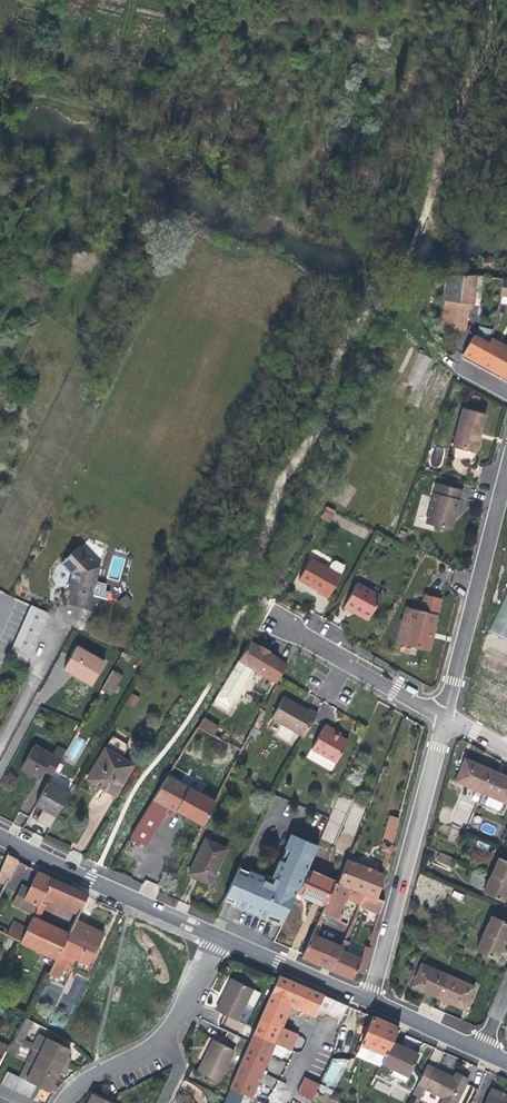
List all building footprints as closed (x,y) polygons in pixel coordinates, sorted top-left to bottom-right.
[(492,258),(483,258),(482,269),(492,269),(492,258)] [(473,304),(474,297),(475,277),(447,274),(442,329),(465,331),(467,308),(467,303),(472,304),(473,304)] [(475,277),(474,297),(480,298),(482,277),(475,277)] [(500,295),(499,302),(506,303),(506,296),(500,295)] [(478,326),(476,338),(489,345),(490,338),(492,329),(478,326)] [(506,362),(506,347),(490,338),(489,345),(476,338),(473,336),(462,355),(481,365),(500,375),(506,362)] [(405,382),(419,388),(432,358),(418,352),(405,382)] [(466,406),(465,409),(484,414),(485,411),(466,406)] [(452,446),(475,452),(479,437),(477,437),(479,429),(481,430),(485,414),(484,414),(465,409),(462,409),(452,446)] [(461,490),(436,484),(426,523),(447,528),(452,511),(456,512),(461,490)] [(335,510),(326,506),(322,514),(330,519),(335,510)] [(452,511),(447,528),(451,529),(454,516),(456,512),(452,511)] [(95,581),(99,566),(78,545),(61,562),(71,573),(72,573),(68,588),(72,590),(68,604),(80,607),(92,610),(96,596),(107,599),(109,592),(104,590),(106,586),(104,583),(95,581)] [(328,597),(340,574),(329,568),(310,558),(298,580),(308,585),(309,583),(320,589),(319,591),(319,592),(328,597)] [(329,568),(340,574),(344,568),(343,565),(335,561),(332,562),(329,568)] [(357,583),(344,606),(351,611),(353,608),(369,617),(381,596),(357,583)] [(124,608),(133,601),(126,594),(118,601),(124,608)] [(414,609),(436,614),(440,599),(424,595),(423,600),(417,599),(414,609)] [(492,634),(506,640),(506,598),(492,634)] [(25,665),(48,613),(30,605),(8,657),(25,665)] [(435,621),(436,614),(414,609),(406,607),(403,620),(400,619),(395,641),(430,650),(435,626),(434,626),(435,621)] [(368,620),(369,617),(353,608),(351,611),(359,615),(368,620)] [(250,641),(238,660),(253,669),(266,677),(266,676),(277,683),(280,677),(287,664),(277,658),(273,655),(269,652),(270,651),(259,645),(258,646),(250,641)] [(77,676),(91,684),(104,662),(76,646),(66,664),(73,669),(71,673),(77,677),(77,676)] [(253,669),(238,660),(215,698),(229,707),(253,669)] [(66,664),(64,668),(68,670),(71,673),(73,669),(66,664)] [(119,674),(112,670),(101,689),(108,693),(119,674)] [(122,676),(119,674),(108,693),(111,694),(122,676)] [(134,707),(139,697),(131,693),(126,703),(134,707)] [(272,718),(304,736),(317,713),(309,709),(308,711),(299,705),(284,697),(272,718)] [(214,736),(219,726),(203,718),(197,727),(214,736)] [(325,725),(311,748),(335,762),(348,741),(340,736),(331,731),(333,729),(325,725)] [(66,758),(79,761),(85,739),(72,736),(66,758)] [(105,748),(121,758),(128,745),(112,736),(105,748)] [(33,745),(21,767),(31,773),(39,778),(44,770),(45,767),(53,772),(66,750),(57,746),(52,755),(33,745)] [(121,758),(105,748),(89,775),(106,786),(105,788),(115,794),(132,765),(121,758)] [(482,792),(491,770),(479,765),(465,759),(455,781),(482,792)] [(482,792),(498,800),(506,803),(506,777),(504,775),(491,770),(482,792)] [(106,786),(89,775),(87,778),(96,783),(105,788),(106,786)] [(176,810),(177,811),(188,788),(189,787),(168,776),(154,799),(176,810)] [(40,822),(50,827),(68,794),(47,783),(35,804),(43,808),(46,810),(40,822)] [(215,802),(188,788),(177,811),(203,824),(215,802)] [(176,810),(154,799),(130,837),(146,846),(166,812),(169,813),(173,815),(176,810)] [(46,810),(43,808),(40,814),(37,820),(40,822),(46,810)] [(390,852),(399,818),(389,815),(382,842),(383,842),(381,850),(386,851),(390,852)] [(332,844),(342,823),(331,818),(321,838),(332,844)] [(317,845),(291,834),(273,878),(275,879),(272,885),(263,881),(264,879),(249,872),(235,904),(259,914),(281,924),(317,845)] [(199,877),(210,883),(226,849),(206,839),(189,873),(199,877)] [(390,852),(386,851),(380,872),(384,874),(390,852)] [(450,867),(453,858),(441,853),(437,861),(450,867)] [(17,860),(7,854),(0,870),(0,877),(8,880),(17,860)] [(506,882),(506,862),(498,858),(491,875),(506,882)] [(350,861),(346,859),(337,883),(350,888),(365,894),(377,898),(381,885),(384,874),(380,872),(350,861)] [(235,904),(249,872),(238,868),(223,899),(235,904)] [(310,898),(326,905),(336,883),(308,870),(297,892),(310,898)] [(51,878),(38,871),(32,882),(28,890),(21,886),(11,904),(33,915),(37,905),(39,906),(41,902),(46,891),(51,878)] [(491,875),(483,892),(503,900),(506,891),(506,882),(491,875)] [(59,882),(51,878),(46,891),(63,899),(68,886),(59,882)] [(337,918),(346,897),(361,902),(362,901),(365,894),(350,888),(337,883),(336,883),(326,905),(322,912),(335,918),(337,918)] [(87,896),(88,894),(70,887),(68,886),(63,899),(46,891),(41,902),(46,904),(48,900),(79,914),(87,896)] [(360,906),(380,914),(384,901),(377,898),(365,894),(362,901),(361,902),(360,906)] [(57,959),(69,934),(39,919),(46,904),(41,902),(39,906),(37,905),(33,915),(27,927),(21,941),(21,942),(57,959)] [(503,941),(506,933),(506,923),(491,916),(483,933),(503,941)] [(91,926),(76,919),(69,934),(57,959),(49,975),(59,979),(66,964),(71,966),(74,958),(88,965),(104,933),(91,926)] [(21,941),(27,927),(14,921),(8,935),(21,941)] [(503,941),(483,933),(476,950),(496,958),(499,950),(503,941)] [(330,971),(341,946),(312,934),(301,958),(317,965),(330,971)] [(349,942),(344,940),(341,946),(330,971),(344,977),(356,982),(363,978),(371,947),(364,946),(361,958),(345,951),(349,942)] [(438,997),(448,975),(421,963),(411,986),(425,992),(438,997)] [(448,975),(438,997),(450,1003),(464,1009),(474,986),(448,975)] [(230,1088),(243,1094),(248,1096),(272,1040),(276,1042),(291,1049),(298,1034),(283,1027),(278,1025),(289,1001),(315,1012),(317,1008),(322,994),(302,986),(278,976),(277,979),(250,1042),(230,1088)] [(225,1015),(244,1023),(253,1006),(246,1002),(253,989),(231,978),(222,996),(215,1010),(225,1015)] [(246,1002),(253,1006),(260,992),(253,989),(246,1002)] [(328,1013),(334,1000),(322,994),(317,1008),(328,1013)] [(334,1000),(328,1013),(342,1019),(348,1005),(334,1000)] [(313,1017),(315,1012),(289,1001),(278,1025),(283,1027),(291,1007),(313,1017)] [(238,1036),(244,1023),(225,1015),(219,1027),(238,1036)] [(399,1027),(373,1016),(361,1045),(368,1048),(365,1057),(381,1064),(382,1063),(392,1042),(397,1031),(399,1027)] [(15,1040),(21,1043),(23,1039),(32,1021),(28,1019),(26,1018),(15,1040)] [(23,1039),(21,1043),(33,1049),(40,1052),(47,1038),(39,1034),(33,1044),(23,1039)] [(47,1038),(40,1052),(67,1065),(71,1058),(66,1056),(67,1054),(70,1049),(47,1038)] [(219,1082),(235,1050),(213,1039),(206,1054),(197,1071),(219,1082)] [(21,1043),(15,1040),(11,1048),(8,1053),(15,1056),(21,1043)] [(252,1098),(276,1042),(272,1040),(248,1096),(252,1098)] [(408,1050),(392,1042),(382,1063),(394,1069),(391,1074),(406,1081),(419,1055),(408,1050)] [(365,1057),(368,1048),(361,1045),(357,1053),(365,1057)] [(33,1066),(40,1052),(33,1049),(26,1062),(33,1066)] [(40,1052),(33,1066),(56,1077),(58,1073),(59,1071),(63,1073),(67,1065),(40,1052)] [(270,1057),(267,1070),(281,1074),(285,1062),(270,1057)] [(324,1085),(339,1087),(345,1060),(330,1057),(324,1085)] [(20,1077),(26,1080),(33,1066),(26,1062),(19,1077),(20,1077)] [(427,1065),(411,1096),(419,1100),(425,1089),(443,1098),(440,1102),(457,1102),(466,1084),(453,1078),(447,1075),(427,1065)] [(26,1080),(33,1083),(39,1086),(49,1091),(50,1089),(53,1091),(55,1085),(53,1084),(54,1082),(56,1077),(33,1066),(26,1080)] [(13,1074),(7,1071),(0,1084),(7,1087),(13,1074)] [(455,1073),(453,1078),(466,1084),(468,1079),(455,1073)] [(13,1074),(7,1087),(13,1090),(20,1077),(19,1077),(13,1074)] [(26,1080),(20,1077),(13,1090),(20,1094),(26,1080)] [(320,1084),(305,1077),(298,1092),(312,1099),(320,1084)] [(33,1083),(26,1080),(20,1094),(26,1097),(33,1083)] [(39,1086),(33,1083),(26,1097),(33,1100),(39,1086)] [(243,1094),(230,1088),(223,1102),(239,1102),(243,1094)] [(498,1097),(500,1092),(491,1088),(485,1102),(506,1102),(506,1101),(498,1097)] [(500,1092),(498,1097),(506,1101),(506,1095),(500,1092)] [(92,1093),(88,1102),(87,1102),(112,1102),(92,1093)]
